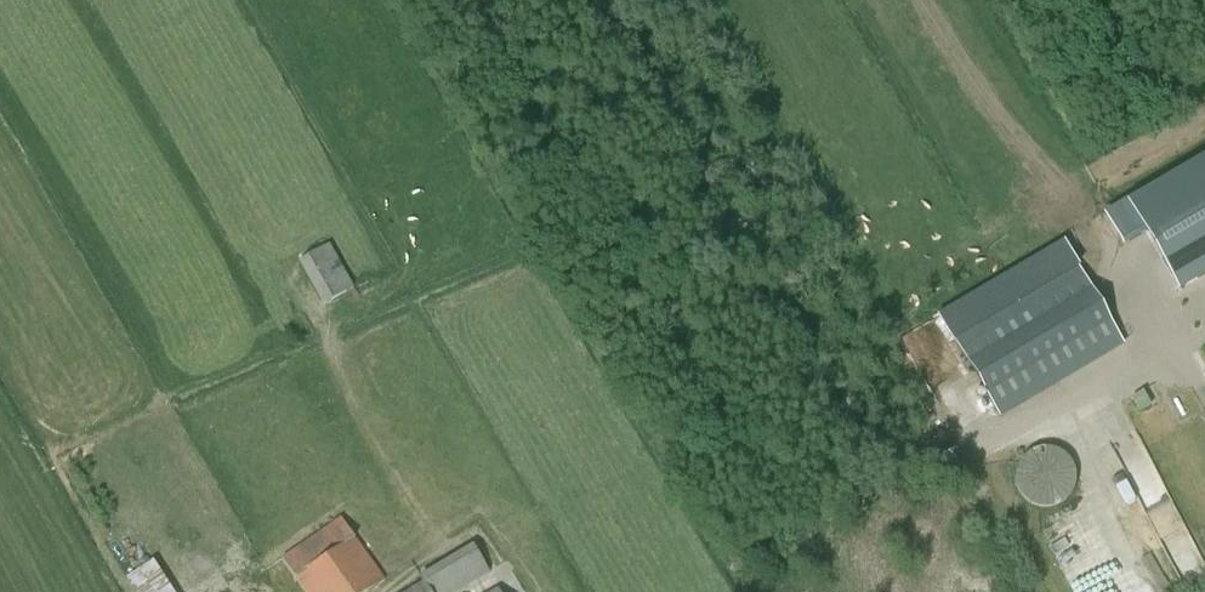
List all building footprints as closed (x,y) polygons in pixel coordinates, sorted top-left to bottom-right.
[(1104,215),(1121,244),(1142,232),(1178,292),(1204,276),(1204,155),(1125,203),(1104,215)] [(324,304),(352,288),(327,244),(299,261),(324,304)] [(998,418),(1124,344),(1078,267),(952,341),(998,418)] [(1142,392),(1131,397),(1138,412),(1149,406),(1142,392)] [(954,467),(976,454),(970,444),(948,457),(954,467)] [(1025,499),(1029,503),(1034,505),(1040,507),(1046,507),(1051,507),(1057,505),(1062,502),(1066,498),(1070,494),(1073,489),(1075,484),(1075,478),(1075,472),(1073,467),(1071,461),(1067,457),(1063,453),(1058,450),(1053,448),(1047,447),(1042,447),(1036,448),(1031,451),(1026,454),(1022,458),(1019,463),(1016,468),(1015,473),(1015,479),(1016,485),(1018,490),(1021,495),(1025,499)] [(340,518),(281,559),(304,591),(369,591),(386,581),(370,559),(369,560),(340,518)] [(1074,591),(1113,591),(1079,518),(1047,533),(1074,591)] [(488,571),(473,545),(418,577),(423,584),(410,590),(411,591),(409,591),(456,591),(488,571)] [(153,561),(125,578),(135,591),(174,591),(153,561)] [(239,571),(206,591),(253,591),(239,571)]
